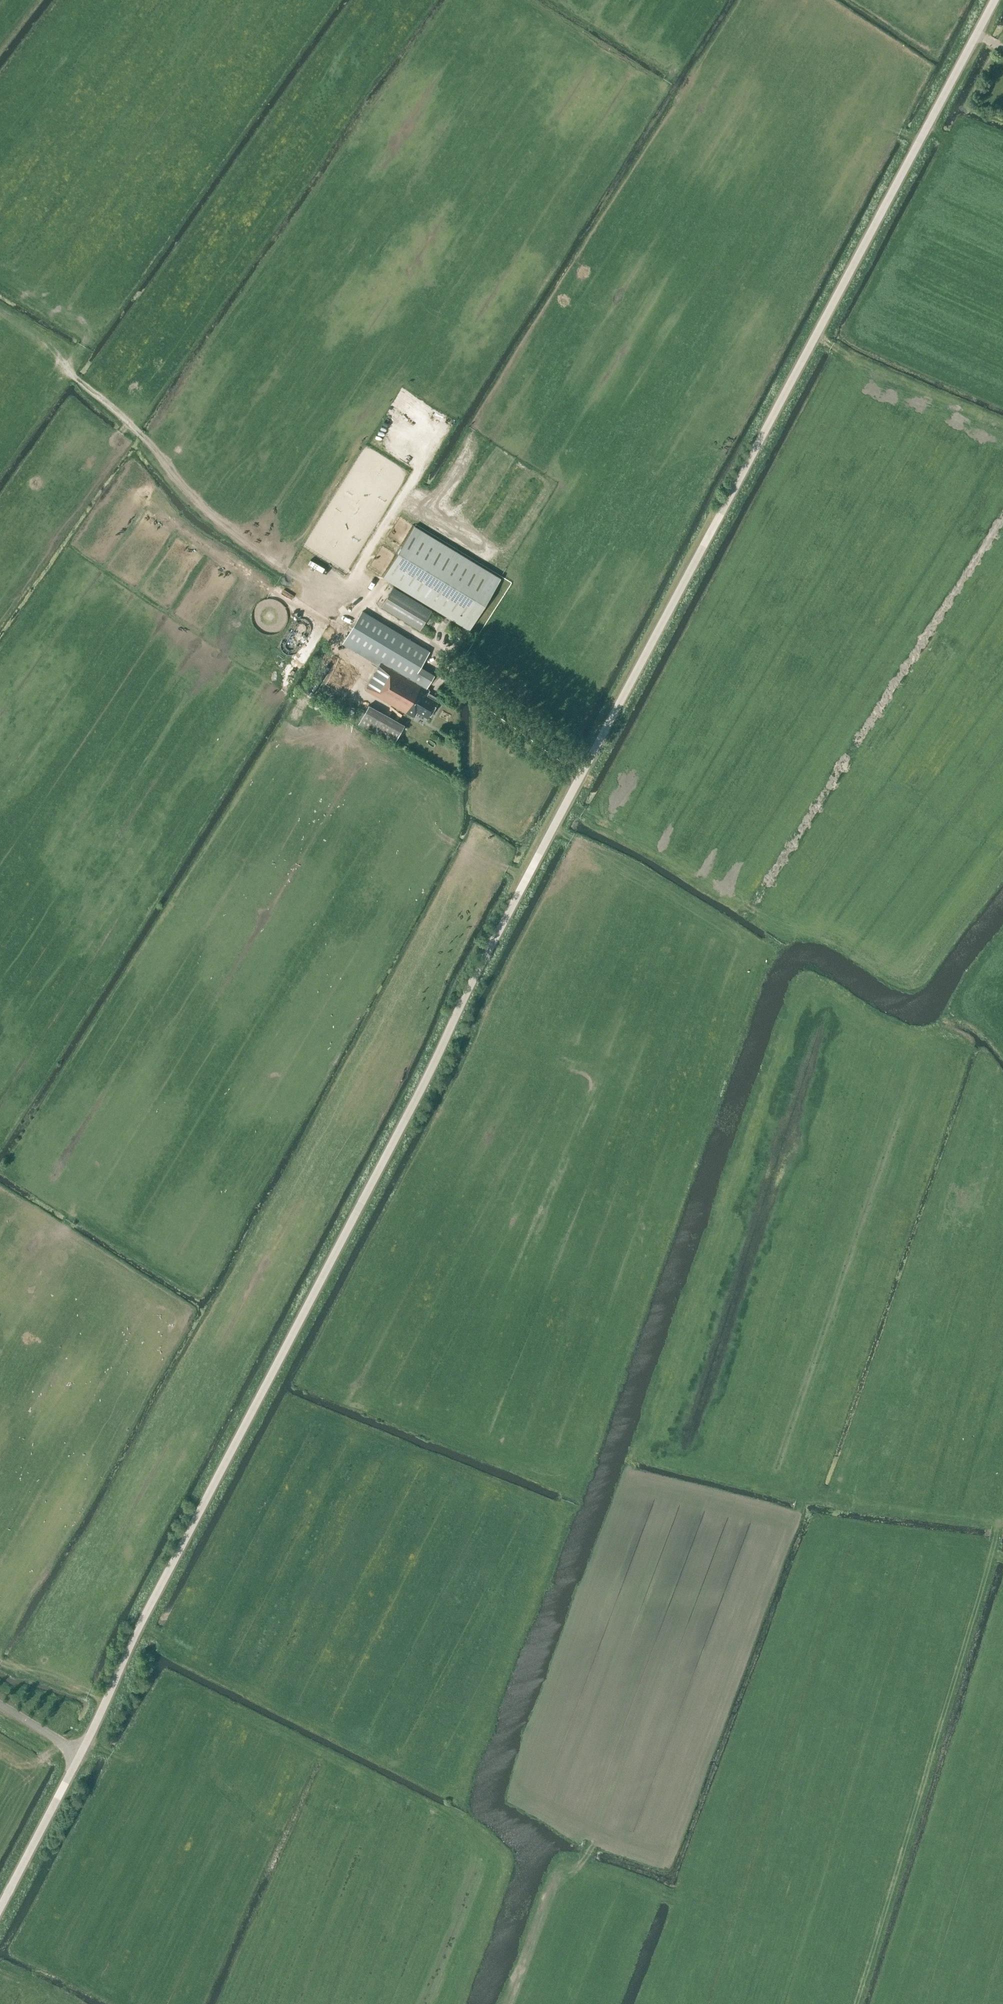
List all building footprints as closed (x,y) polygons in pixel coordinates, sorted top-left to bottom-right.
[(500,578),(414,526),(383,577),(469,629),(500,578)] [(420,630),(432,610),(393,587),(381,607),(420,630)] [(285,626),(285,625),(286,623),(287,621),(287,620),(288,618),(288,616),(288,614),(287,613),(287,612),(287,611),(286,610),(286,608),(285,607),(285,606),(284,605),(283,604),(282,603),(280,601),(278,601),(276,599),(275,599),(274,599),(271,598),(269,598),(267,598),(265,599),(263,599),(262,600),(261,600),(260,601),(258,602),(257,604),(256,605),(254,606),(253,608),(253,609),(253,610),(252,611),(252,612),(252,614),(251,616),(251,618),(252,619),(252,621),(253,623),(253,625),(254,626),(255,627),(256,628),(256,629),(257,630),(259,631),(260,632),(261,632),(263,633),(264,634),(266,634),(267,634),(268,634),(270,634),(271,634),(273,634),(274,634),(276,633),(277,633),(279,632),(280,631),(282,630),(283,629),(284,628),(285,626)] [(428,717),(437,701),(433,699),(435,697),(427,692),(429,690),(425,687),(432,675),(419,668),(428,651),(362,611),(342,644),(379,665),(365,689),(414,717),(417,711),(428,717)] [(279,686),(291,691),(297,676),(285,671),(279,686)] [(394,743),(405,725),(369,705),(359,723),(394,743)]
